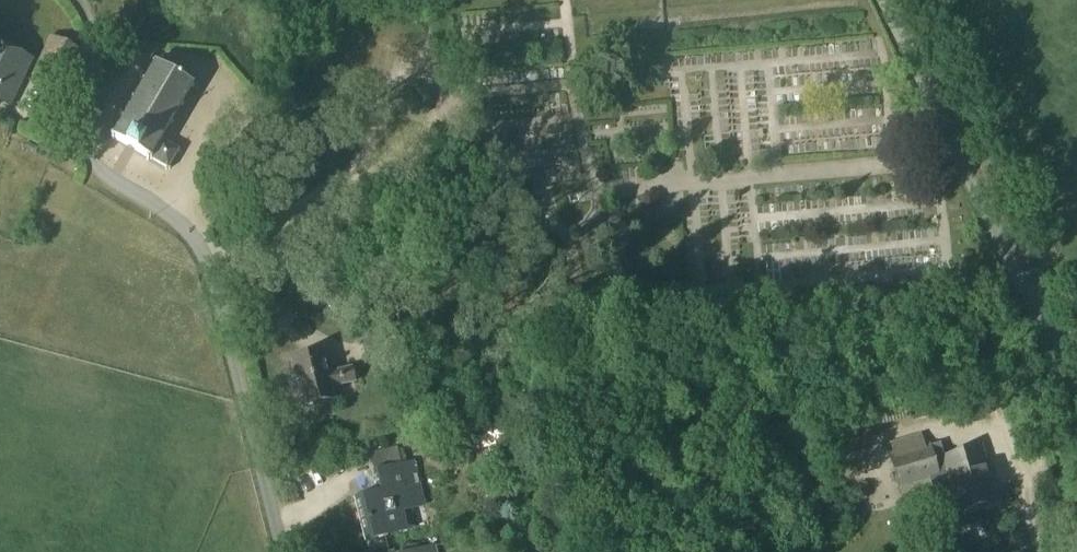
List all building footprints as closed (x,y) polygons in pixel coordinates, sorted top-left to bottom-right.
[(31,79),(62,94),(82,54),(50,39),(31,79)] [(9,109),(31,62),(33,63),(33,62),(0,46),(0,105),(9,109)] [(195,86),(154,62),(108,139),(149,163),(167,173),(180,151),(162,141),(195,86)] [(690,147),(690,131),(673,131),(674,147),(690,147)] [(320,355),(290,362),(302,409),(332,402),(329,391),(353,385),(349,371),(326,377),(320,355)] [(500,420),(474,428),(481,450),(495,446),(493,441),(506,438),(500,420)] [(892,455),(889,456),(899,488),(939,476),(938,474),(945,472),(957,513),(997,501),(981,446),(941,458),(941,460),(935,462),(929,444),(924,446),(892,455)] [(378,495),(350,502),(350,503),(356,502),(366,541),(360,543),(361,544),(387,538),(386,535),(405,530),(404,529),(397,530),(393,515),(423,507),(412,464),(400,467),(396,454),(371,460),(373,471),(372,472),(373,476),(378,495)]
